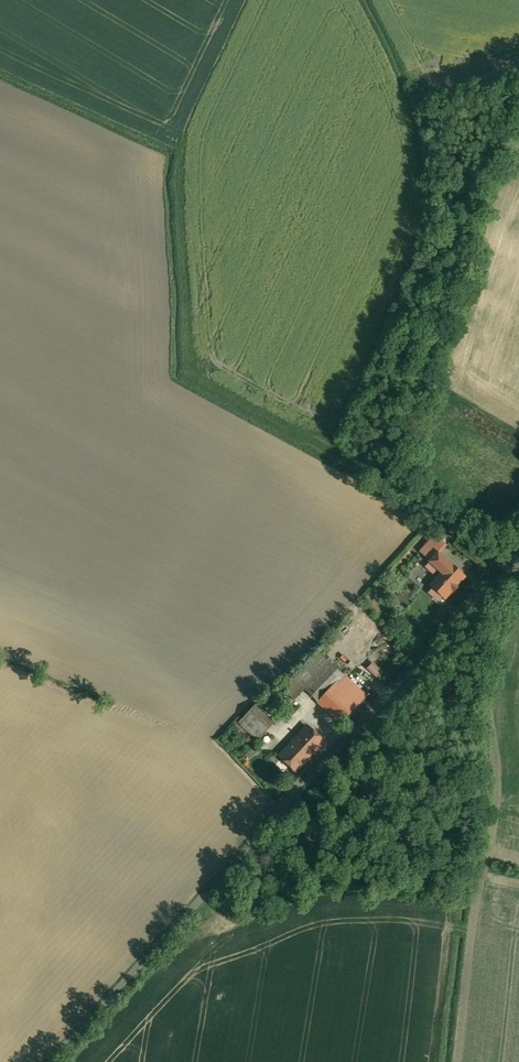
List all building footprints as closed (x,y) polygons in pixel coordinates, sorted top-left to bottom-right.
[(445,545),(434,535),(420,551),(430,561),(429,562),(437,553),(438,553),(445,545)] [(438,553),(437,553),(429,562),(441,573),(430,585),(445,598),(464,577),(438,553)] [(319,652),(293,679),(304,689),(305,690),(331,663),(319,652)] [(380,678),(386,671),(376,661),(369,668),(380,678)] [(331,663),(305,690),(318,702),(344,675),(331,663)] [(367,696),(344,675),(318,702),(341,724),(367,696)] [(304,689),(293,679),(283,690),(294,700),(304,689)] [(255,705),(239,722),(258,740),(265,733),(258,727),(268,716),(255,705)] [(324,742),(308,727),(280,756),(296,772),(324,742)]
